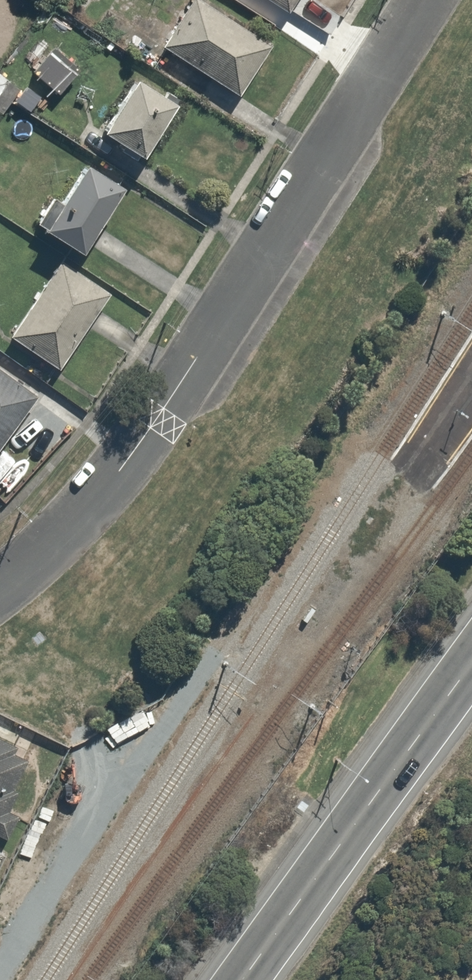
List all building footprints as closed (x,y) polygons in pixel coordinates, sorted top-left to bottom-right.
[(204,0),(191,0),(160,42),(232,94),(267,46),(204,0)] [(286,13),(295,0),(267,0),(286,13)] [(58,94),(85,58),(59,39),(32,74),(58,94)] [(134,157),(172,101),(133,75),(95,130),(134,157)] [(77,249),(117,182),(78,159),(38,226),(77,249)] [(55,364),(108,290),(62,257),(9,331),(55,364)] [(38,389),(0,362),(0,441),(38,389)] [(21,812),(4,803),(27,757),(13,750),(18,741),(0,732),(0,831),(9,835),(21,812)]
